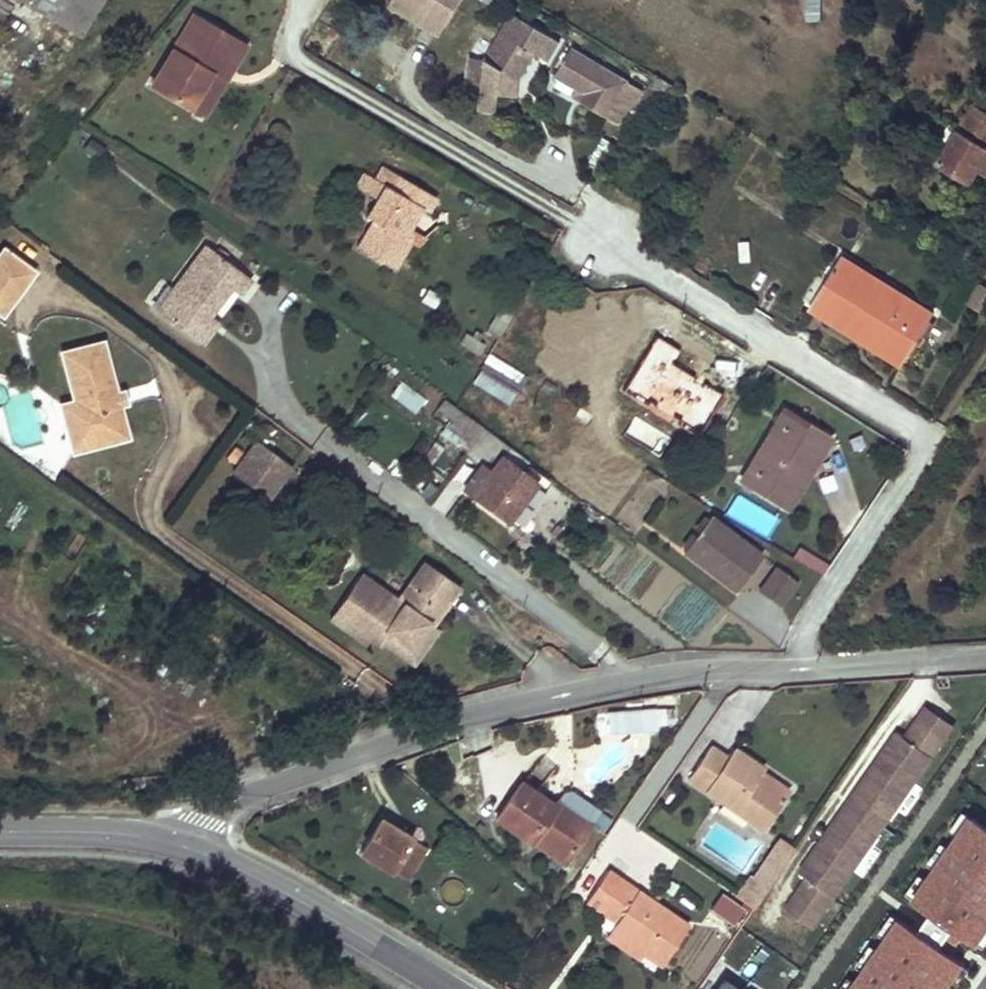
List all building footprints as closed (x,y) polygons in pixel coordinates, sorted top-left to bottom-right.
[(85,35),(107,0),(27,0),(85,35)] [(386,7),(440,37),(460,0),(390,0),(386,7)] [(216,62),(231,70),(247,44),(195,14),(154,82),(191,104),(216,62)] [(525,97),(526,71),(535,55),(549,63),(561,42),(515,15),(490,59),(477,59),(475,86),(487,87),(486,109),(504,110),(505,96),(525,97)] [(587,94),(604,67),(574,49),(557,76),(587,94)] [(535,55),(526,71),(539,79),(549,63),(535,55)] [(206,113),(231,70),(216,62),(191,104),(206,113)] [(614,110),(630,83),(604,67),(587,94),(582,102),(608,119),(614,110)] [(642,91),(630,83),(614,110),(625,117),(642,91)] [(985,111),(985,89),(981,86),(971,103),(985,111)] [(985,134),(985,111),(971,103),(961,120),(985,134)] [(961,120),(958,126),(951,122),(939,144),(945,148),(939,160),(973,180),(980,167),(985,171),(985,134),(961,120)] [(401,239),(419,209),(426,213),(434,200),(397,178),(390,191),(383,187),(363,218),(370,223),(354,248),(392,271),(408,243),(401,239)] [(0,244),(0,310),(32,267),(0,244)] [(204,245),(155,310),(191,337),(208,314),(228,287),(238,294),(250,278),(223,259),(226,255),(216,247),(213,252),(204,245)] [(811,310),(859,337),(862,331),(907,357),(934,312),(900,293),(895,302),(864,285),(871,274),(841,257),(811,310)] [(985,309),(985,286),(977,282),(966,305),(984,313),(985,309)] [(208,314),(191,337),(201,344),(218,321),(208,314)] [(104,340),(61,351),(74,400),(86,448),(129,438),(104,340)] [(486,356),(479,367),(521,392),(528,382),(486,356)] [(481,369),(472,383),(507,404),(516,390),(481,369)] [(414,413),(425,399),(400,380),(389,394),(414,413)] [(86,448),(74,400),(59,403),(71,452),(86,448)] [(429,423),(443,435),(491,470),(473,495),(511,523),(547,475),(461,411),(445,400),(429,423)] [(787,411),(744,479),(778,500),(802,462),(812,469),(831,438),(787,411)] [(293,463),(254,439),(241,459),(279,484),(293,463)] [(279,484),(241,459),(233,472),(271,497),(279,484)] [(685,556),(738,593),(763,556),(709,520),(685,556)] [(358,574),(335,609),(370,632),(368,636),(369,637),(381,644),(382,641),(389,631),(409,645),(425,622),(429,625),(456,583),(422,561),(396,600),(358,574)] [(772,564),(755,589),(780,606),(797,582),(772,564)] [(370,632),(335,609),(328,617),(365,642),(369,637),(368,636),(370,632)] [(435,629),(429,625),(425,622),(409,645),(389,631),(382,641),(413,662),(435,629)] [(609,712),(610,734),(672,730),(671,709),(609,712)] [(911,711),(903,724),(930,743),(939,729),(911,711)] [(812,920),(930,743),(903,724),(891,742),(883,737),(843,797),(847,800),(833,821),(829,818),(788,879),(796,884),(785,902),(812,920)] [(751,780),(757,773),(759,770),(733,753),(726,762),(707,750),(688,778),(763,829),(782,801),(751,780)] [(787,793),(757,773),(751,780),(782,801),(787,793)] [(496,821),(532,845),(538,835),(569,856),(590,824),(561,804),(559,807),(521,783),(496,821)] [(833,821),(847,800),(843,797),(829,818),(833,821)] [(930,913),(922,926),(945,940),(951,932),(983,951),(985,946),(985,828),(965,815),(912,902),(930,913)] [(382,821),(360,852),(403,881),(424,851),(382,821)] [(538,835),(532,845),(563,865),(569,856),(538,835)] [(612,930),(644,953),(661,964),(687,928),(608,871),(586,902),(601,912),(612,897),(628,908),(617,924),(612,930)] [(751,877),(736,897),(752,909),(766,888),(751,877)] [(612,897),(601,912),(617,924),(628,908),(612,897)] [(812,920),(785,902),(776,915),(803,934),(812,920)] [(965,960),(892,918),(851,988),(948,988),(965,960)] [(638,962),(644,953),(612,930),(606,939),(638,962)] [(724,978),(716,988),(740,988),(724,978)]
